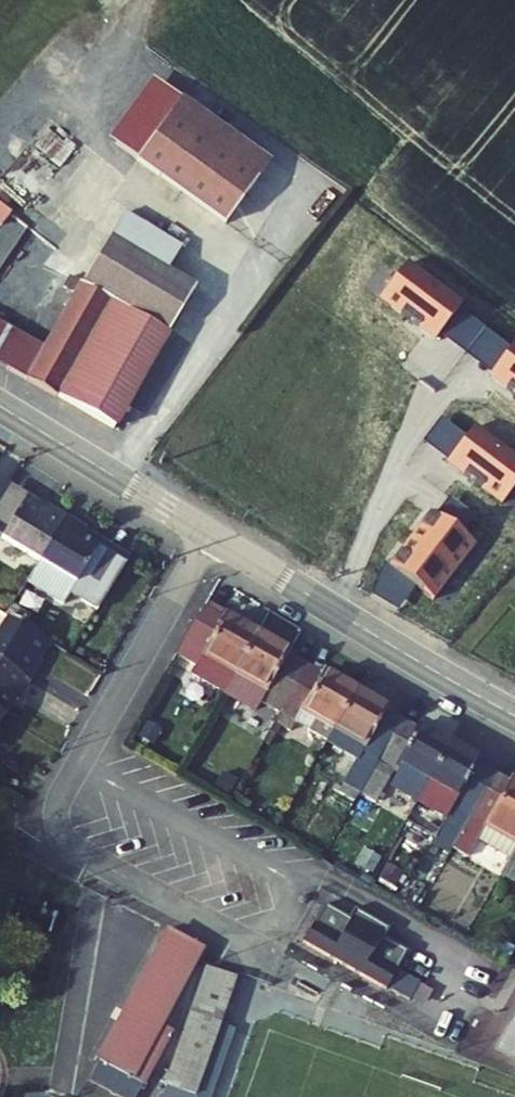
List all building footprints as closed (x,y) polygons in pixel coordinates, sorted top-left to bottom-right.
[(273,159),(183,98),(140,160),(230,222),(273,159)] [(128,209),(115,230),(173,267),(186,245),(128,209)] [(115,230),(112,235),(171,271),(173,267),(115,230)] [(51,398),(106,303),(162,339),(195,285),(171,271),(112,235),(36,358),(0,333),(0,366),(51,398)] [(106,303),(51,398),(106,430),(162,339),(106,303)] [(0,449),(0,473),(11,455),(0,449)] [(63,493),(44,481),(21,519),(58,542),(85,498),(67,487),(63,493)] [(103,510),(85,498),(58,542),(94,564),(87,577),(118,596),(148,544),(100,515),(103,510)] [(94,564),(58,542),(50,555),(87,577),(94,564)] [(242,602),(219,590),(192,637),(217,651),(213,657),(243,675),(276,617),(244,598),(242,602)] [(64,623),(26,599),(4,637),(47,664),(56,650),(50,646),(64,623)] [(308,634),(276,617),(243,675),(275,693),(279,686),(299,697),(326,649),(305,638),(308,634)] [(47,664),(4,637),(0,643),(0,688),(19,699),(32,676),(38,680),(47,664)] [(344,660),(326,649),(299,697),(346,722),(374,672),(346,656),(344,660)] [(407,690),(374,672),(346,722),(393,749),(420,702),(405,694),(407,690)] [(19,699),(0,688),(0,739),(2,740),(10,726),(5,722),(19,699)] [(435,710),(420,702),(393,749),(439,775),(469,725),(437,707),(435,710)] [(498,741),(469,725),(439,775),(469,792),(454,818),(472,829),(514,755),(496,745),(498,741)] [(514,755),(472,829),(487,837),(498,818),(514,828),(514,755)] [(382,884),(418,899),(424,885),(388,869),(382,884)] [(413,908),(377,889),(372,898),(348,886),(328,925),(412,969),(432,930),(408,917),(413,908)] [(167,929),(85,1076),(126,1096),(140,1096),(174,1028),(164,1022),(205,946),(167,929)] [(209,966),(153,1095),(157,1096),(213,1096),(237,1032),(225,1023),(236,977),(209,966)]
